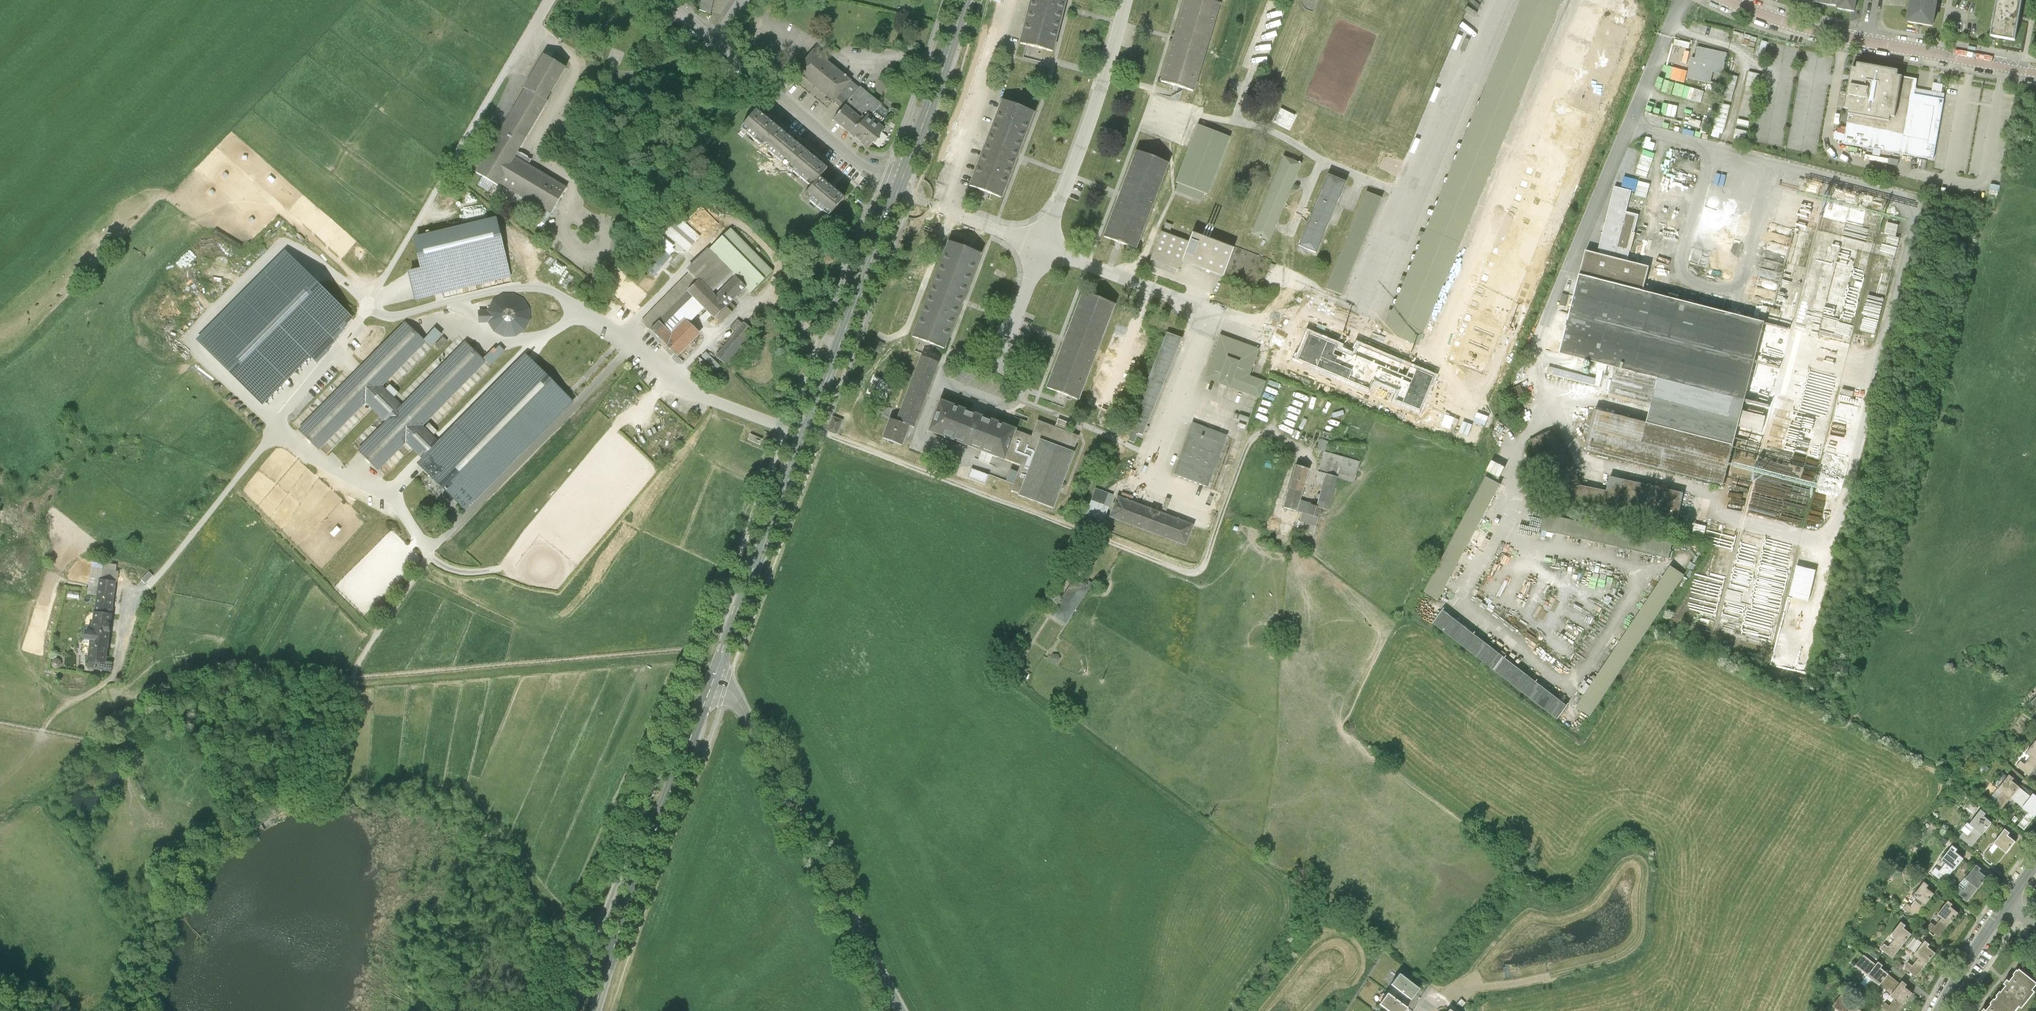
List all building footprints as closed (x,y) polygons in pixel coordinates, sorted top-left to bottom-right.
[(714,0),(702,0),(699,10),(711,14),(714,0)] [(1020,44),(1052,52),(1065,0),(1031,0),(1020,44)] [(1161,82),(1193,91),(1219,4),(1206,0),(1185,0),(1161,82)] [(1384,331),(1416,345),(1559,0),(1522,0),(1384,331)] [(1834,5),(1840,6),(1840,8),(1857,11),(1859,0),(1835,0),(1834,5)] [(1907,22),(1932,27),(1936,4),(1937,0),(1911,0),(1907,22)] [(1991,37),(2015,41),(2019,19),(2022,0),(1997,0),(1991,37)] [(853,81),(816,51),(798,72),(835,102),(837,100),(853,81)] [(525,89),(526,90),(478,170),(551,214),(566,188),(514,157),(548,101),(546,101),(566,68),(545,56),(525,89)] [(1847,132),(1844,145),(1878,151),(1935,161),(1945,101),(1940,100),(1934,99),(1921,97),(1915,96),(1916,90),(1917,81),(1898,78),(1898,74),(1899,72),(1890,71),(1859,66),(1859,67),(1858,70),(1853,69),(1846,109),(1850,110),(1847,132)] [(845,107),(847,105),(861,88),(853,81),(837,100),(845,107)] [(862,87),(861,88),(847,105),(865,120),(869,115),(872,117),(882,105),(883,104),(862,87)] [(1923,91),(1916,90),(1915,96),(1921,97),(1934,99),(1935,93),(1923,91)] [(1002,101),(970,186),(1001,198),(1033,113),(1002,101)] [(834,121),(852,135),(865,120),(847,105),(845,107),(834,121)] [(891,113),(882,105),(872,117),(882,125),(891,113)] [(742,128),(766,148),(781,130),(757,110),(742,128)] [(869,115),(865,120),(852,135),(870,150),(887,129),(882,125),(872,117),(869,115)] [(1198,125),(1176,183),(1178,183),(1175,191),(1202,201),(1205,194),(1207,194),(1229,137),(1198,125)] [(766,148),(789,168),(805,149),(781,130),(766,148)] [(828,169),(805,149),(789,168),(813,187),(820,178),(828,169)] [(1136,152),(1104,237),(1135,249),(1167,164),(1136,152)] [(1283,158),(1251,234),(1259,237),(1258,239),(1260,239),(1260,238),(1268,241),(1300,164),(1299,164),(1299,163),(1298,162),(1297,163),(1283,158)] [(1327,176),(1298,246),(1301,247),(1301,249),(1303,249),(1303,248),(1315,253),(1344,183),(1343,183),(1344,181),(1342,181),(1341,182),(1327,176)] [(813,187),(805,197),(829,217),(845,199),(820,178),(813,187)] [(1366,192),(1326,289),(1341,295),(1381,198),(1366,192)] [(528,204),(523,201),(517,209),(523,212),(528,204)] [(675,214),(661,230),(687,252),(701,236),(675,214)] [(409,271),(415,299),(511,278),(498,218),(413,237),(421,269),(409,271)] [(731,229),(723,237),(764,278),(772,270),(731,229)] [(1161,232),(1150,260),(1178,270),(1181,261),(1222,277),(1232,249),(1191,233),(1188,242),(1161,232)] [(751,291),(764,278),(723,237),(710,250),(734,273),(736,276),(748,288),(751,291)] [(980,254),(949,242),(912,337),(944,349),(980,254)] [(671,256),(662,248),(645,268),(654,276),(671,256)] [(689,272),(690,273),(700,282),(701,281),(713,294),(734,273),(710,250),(689,272)] [(199,251),(177,264),(189,285),(211,272),(199,251)] [(347,315),(287,256),(201,343),(261,402),(317,345),(329,333),(347,315)] [(642,321),(651,331),(659,322),(689,293),(700,282),(690,273),(657,305),(642,321)] [(748,288),(736,276),(716,296),(728,308),(748,288)] [(1584,279),(1564,357),(1616,369),(1605,413),(1598,411),(1588,453),(1726,487),(1766,324),(1584,279)] [(700,282),(689,293),(695,298),(716,320),(728,308),(716,296),(713,294),(701,281),(700,282)] [(490,324),(495,330),(501,335),(508,336),(516,336),(523,333),(528,327),(531,320),(532,313),(531,306),(527,300),(522,296),(515,293),(509,292),(502,294),(496,298),(491,303),(489,309),(480,309),(480,321),(489,321),(490,324)] [(686,307),(695,298),(689,293),(659,322),(664,327),(685,307),(686,307)] [(1083,293),(1047,388),(1078,400),(1114,305),(1083,293)] [(695,317),(686,307),(685,307),(664,327),(673,336),(687,322),(689,323),(695,317)] [(733,313),(728,308),(716,320),(721,325),(733,313)] [(689,323),(687,322),(673,336),(664,327),(659,322),(651,331),(678,357),(700,335),(689,323)] [(413,331),(405,323),(358,371),(299,431),(318,450),(366,402),(381,386),(425,342),(413,331)] [(753,330),(745,324),(735,336),(742,343),(746,338),(753,330)] [(336,341),(329,333),(317,345),(325,352),(336,341)] [(1167,333),(1128,429),(1133,431),(1129,441),(1134,443),(1138,434),(1143,436),(1182,339),(1167,333)] [(1296,360),(1369,391),(1373,381),(1398,392),(1394,401),(1419,411),(1434,377),(1358,346),(1354,355),(1353,355),(1352,356),(1335,349),(1337,346),(1308,333),(1296,360)] [(735,336),(717,358),(728,367),(746,346),(742,343),(735,336)] [(1221,336),(1205,377),(1219,382),(1219,383),(1229,387),(1229,386),(1259,397),(1264,382),(1248,376),(1258,349),(1221,336)] [(880,353),(884,345),(875,341),(871,349),(880,353)] [(494,342),(482,359),(491,365),(503,348),(494,342)] [(485,362),(466,343),(403,408),(387,423),(359,452),(378,471),(406,442),(421,426),(485,362)] [(530,361),(526,357),(439,444),(424,460),(419,465),(466,510),(572,402),(530,361)] [(938,363),(921,357),(896,421),(890,419),(883,439),(902,446),(909,426),(914,428),(938,363)] [(709,367),(700,358),(696,362),(705,371),(709,367)] [(366,402),(387,423),(403,408),(381,386),(366,402)] [(1004,459),(1014,431),(1015,429),(940,401),(929,431),(981,451),(978,459),(989,464),(992,455),(1004,459)] [(613,417),(622,407),(618,403),(608,413),(613,417)] [(827,432),(837,436),(841,424),(842,421),(832,417),(827,432)] [(1031,437),(1014,431),(1004,459),(1021,465),(1018,473),(1011,470),(1006,481),(1014,484),(1011,490),(1020,493),(1019,495),(1053,507),(1074,452),(1072,452),(1078,436),(1066,431),(1068,423),(1057,419),(1054,427),(1038,421),(1031,437)] [(1193,424),(1173,475),(1207,487),(1226,436),(1193,424)] [(439,444),(421,426),(406,442),(424,460),(439,444)] [(1332,435),(1323,432),(1320,439),(1330,442),(1332,435)] [(1317,449),(1325,451),(1328,442),(1320,440),(1317,449)] [(1301,493),(1289,489),(1283,508),(1299,513),(1299,515),(1301,515),(1299,521),(1316,526),(1321,509),(1327,511),(1336,478),(1353,483),(1359,462),(1324,452),(1315,482),(1323,485),(1316,507),(1299,502),(1301,493)] [(1308,469),(1296,466),(1289,489),(1301,493),(1308,469)] [(988,475),(971,469),(968,477),(985,484),(988,475)] [(1111,496),(1095,490),(1086,514),(1102,520),(1111,496)] [(1192,526),(1118,497),(1110,517),(1185,545),(1192,526)] [(1074,579),(1051,615),(1065,624),(1089,589),(1074,579)] [(101,581),(97,613),(110,615),(114,582),(108,582),(101,581)] [(94,612),(91,634),(108,637),(111,615),(110,615),(97,613),(94,612)] [(105,663),(108,637),(91,634),(84,633),(83,641),(90,642),(87,661),(89,661),(105,663)] [(112,664),(105,663),(89,661),(88,669),(111,672),(112,664)] [(2017,767),(2029,777),(2030,776),(2035,768),(2035,744),(2027,755),(2031,758),(2025,765),(2021,762),(2017,767)] [(1992,796),(1988,801),(2000,811),(2010,799),(2019,788),(2012,782),(2014,780),(2009,776),(1998,790),(2001,792),(1996,800),(1992,796)] [(2031,798),(2019,788),(2010,799),(2023,809),(2031,798)] [(2031,798),(2023,809),(2022,810),(2028,814),(2034,819),(2035,817),(2035,802),(2035,801),(2035,798),(2033,796),(2031,798)] [(1964,831),(1961,836),(1973,846),(1991,823),(1984,817),(1986,815),(1981,811),(1971,824),(1974,827),(1968,834),(1964,831)] [(2025,831),(2034,819),(2028,814),(2019,826),(2025,831)] [(254,823),(241,831),(246,840),(259,832),(254,823)] [(1988,851),(1984,856),(1996,866),(2015,843),(2008,837),(2010,835),(2005,831),(1994,844),(1998,847),(1992,854),(1988,851)] [(1936,868),(1932,873),(1944,883),(1963,860),(1955,854),(1958,852),(1953,848),(1942,861),(1945,864),(1940,871),(1936,868)] [(1960,887),(1956,892),(1968,902),(1987,879),(1979,873),(1981,871),(1977,867),(1966,881),(1969,884),(1964,891),(1960,887)] [(1929,885),(1924,881),(1913,895),(1918,899),(1908,913),(1916,919),(1936,894),(1927,887),(1929,885)] [(1931,923),(1927,928),(1939,938),(1959,913),(1950,905),(1952,903),(1948,900),(1936,914),(1942,918),(1935,926),(1931,923)] [(1885,944),(1881,949),(1893,958),(1913,934),(1903,926),(1905,924),(1901,921),(1890,934),(1895,939),(1889,947),(1885,944)] [(1908,947),(1915,953),(1923,944),(1915,938),(1908,947)] [(1909,964),(1905,969),(1917,978),(1937,953),(1927,946),(1929,944),(1925,940),(1923,944),(1915,953),(1914,954),(1920,959),(1913,967),(1909,964)] [(1855,966),(1866,975),(1875,964),(1864,955),(1855,966)] [(1861,984),(1857,989),(1869,999),(1880,985),(1889,974),(1880,967),(1882,964),(1878,961),(1875,964),(1866,975),(1872,979),(1865,988),(1861,984)] [(1996,998),(2013,1010),(2016,1010),(2020,1006),(2022,1008),(2035,992),(2033,990),(2035,986),(2035,982),(2020,969),(2018,970),(2017,969),(2014,974),(2015,975),(2010,981),(2007,979),(2004,983),(2006,985),(2001,992),(2000,991),(1996,996),(1998,997),(1996,998)] [(1411,1000),(1419,989),(1399,974),(1391,985),(1411,1000)] [(1880,985),(1891,994),(1900,983),(1889,974),(1880,985)] [(1881,1008),(1885,1010),(1899,1010),(1913,993),(1904,986),(1906,983),(1902,980),(1900,983),(1891,994),(1896,998),(1889,1007),(1885,1003),(1881,1008)] [(1388,1010),(1405,1010),(1407,1008),(1387,993),(1379,1005),(1388,1010)] [(1839,1010),(1847,1010),(1852,1004),(1841,995),(1832,1006),(1839,1010)] [(1996,998),(1995,999),(1994,998),(1990,1003),(1991,1004),(1987,1010),(1985,1008),(1982,1010),(2013,1010),(1996,998)] [(1858,1007),(1860,1005),(1855,1001),(1852,1004),(1847,1010),(1862,1010),(1858,1007)]
